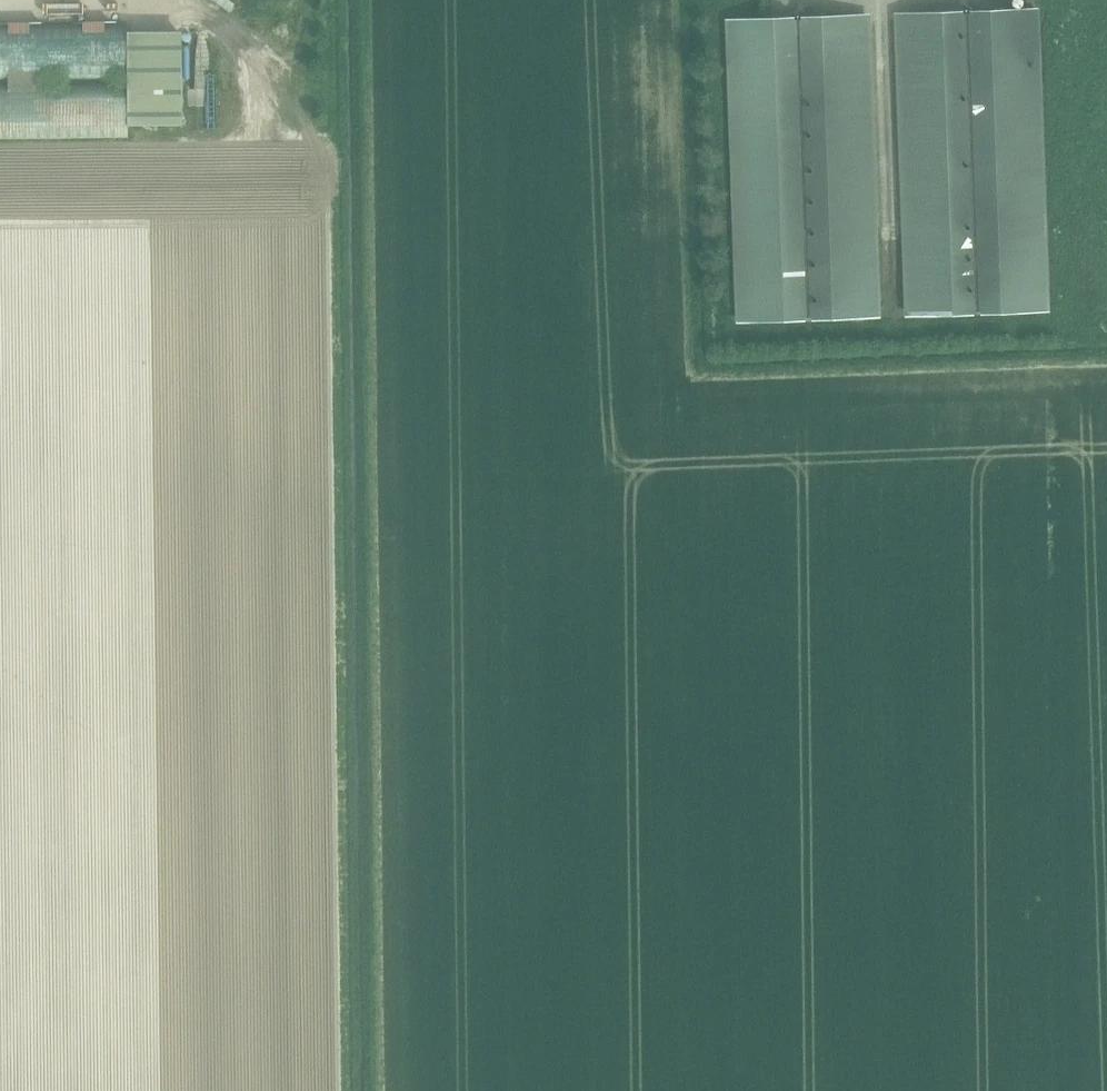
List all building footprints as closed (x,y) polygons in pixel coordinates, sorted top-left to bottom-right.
[(1048,307),(1038,35),(1038,13),(895,18),(906,312),(1048,307)] [(879,313),(870,41),(869,19),(727,24),(737,318),(879,313)] [(128,31),(128,23),(0,24),(0,139),(130,138),(129,124),(183,124),(181,30),(128,31)]
